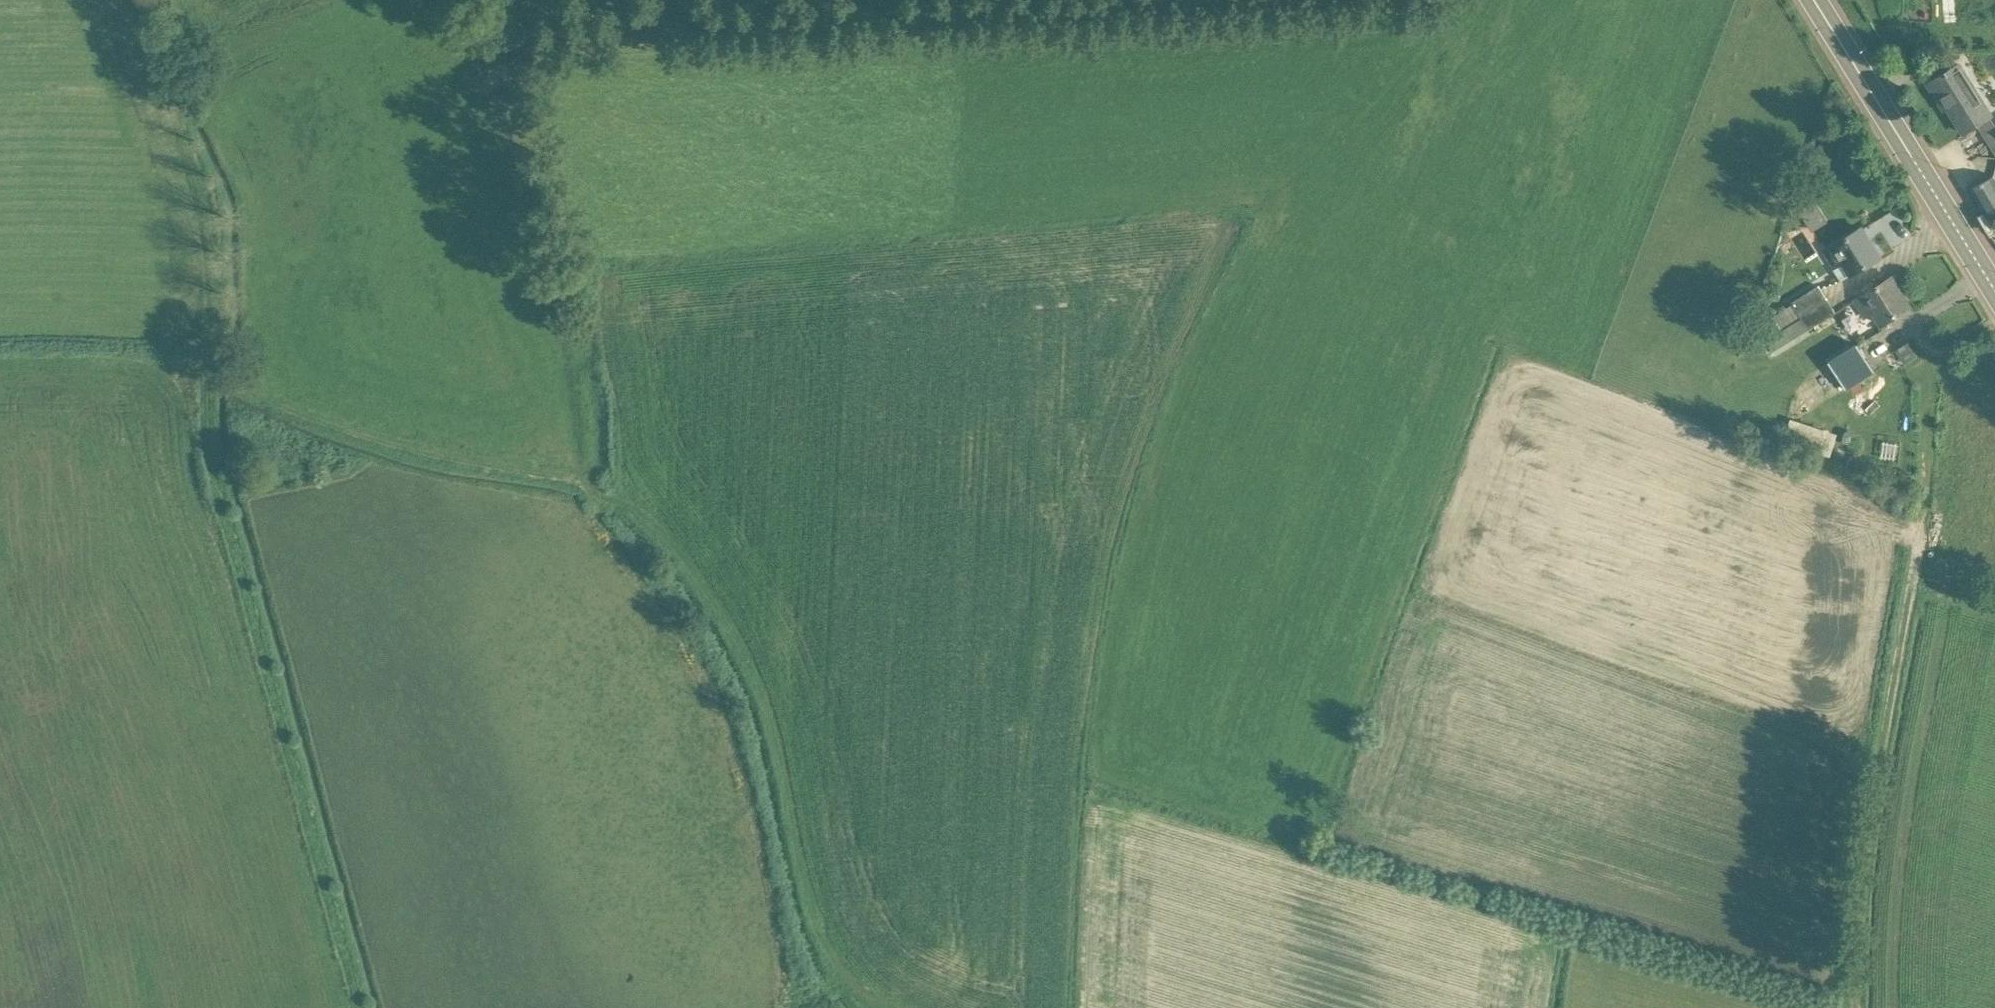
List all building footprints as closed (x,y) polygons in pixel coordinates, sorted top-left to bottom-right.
[(1964,132),(1981,122),(1992,115),(1959,63),(1928,82),(1938,98),(1941,96),(1964,132)] [(1984,133),(1994,151),(1994,126),(1984,133)] [(1993,174),(1971,187),(1985,211),(1994,205),(1994,177),(1993,174)] [(1985,211),(1994,228),(1994,205),(1985,211)] [(1851,274),(1863,267),(1880,256),(1862,227),(1825,250),(1835,265),(1842,261),(1851,274)] [(1881,323),(1893,316),(1910,305),(1892,276),(1856,299),(1865,314),(1873,309),(1881,323)] [(1795,337),(1802,333),(1836,312),(1819,285),(1792,302),(1793,303),(1779,312),(1795,337)] [(1875,370),(1858,343),(1829,361),(1846,388),(1875,370)]
